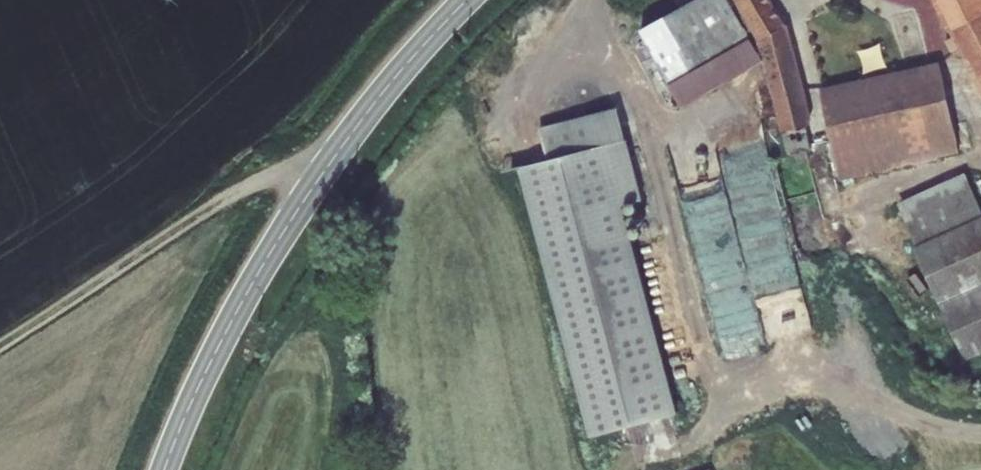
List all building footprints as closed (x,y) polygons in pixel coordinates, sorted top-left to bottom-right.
[(668,86),(757,55),(753,35),(733,0),(660,0),(633,11),(668,86)] [(753,35),(757,55),(778,148),(809,142),(803,118),(783,23),(769,0),(733,0),(753,35)] [(980,84),(980,0),(938,0),(980,84)] [(831,143),(956,114),(964,112),(957,84),(824,114),(831,143)] [(810,147),(831,143),(824,114),(803,118),(809,142),(810,147)] [(956,114),(831,143),(838,174),(963,144),(956,114)] [(624,142),(525,164),(580,417),(678,396),(624,142)] [(972,218),(914,243),(944,315),(980,299),(980,239),(972,218)] [(770,341),(819,326),(799,262),(796,263),(788,239),(779,242),(779,245),(765,249),(767,257),(737,267),(734,257),(720,261),(715,243),(709,225),(694,230),(701,252),(699,253),(720,320),(759,307),(770,341)]
